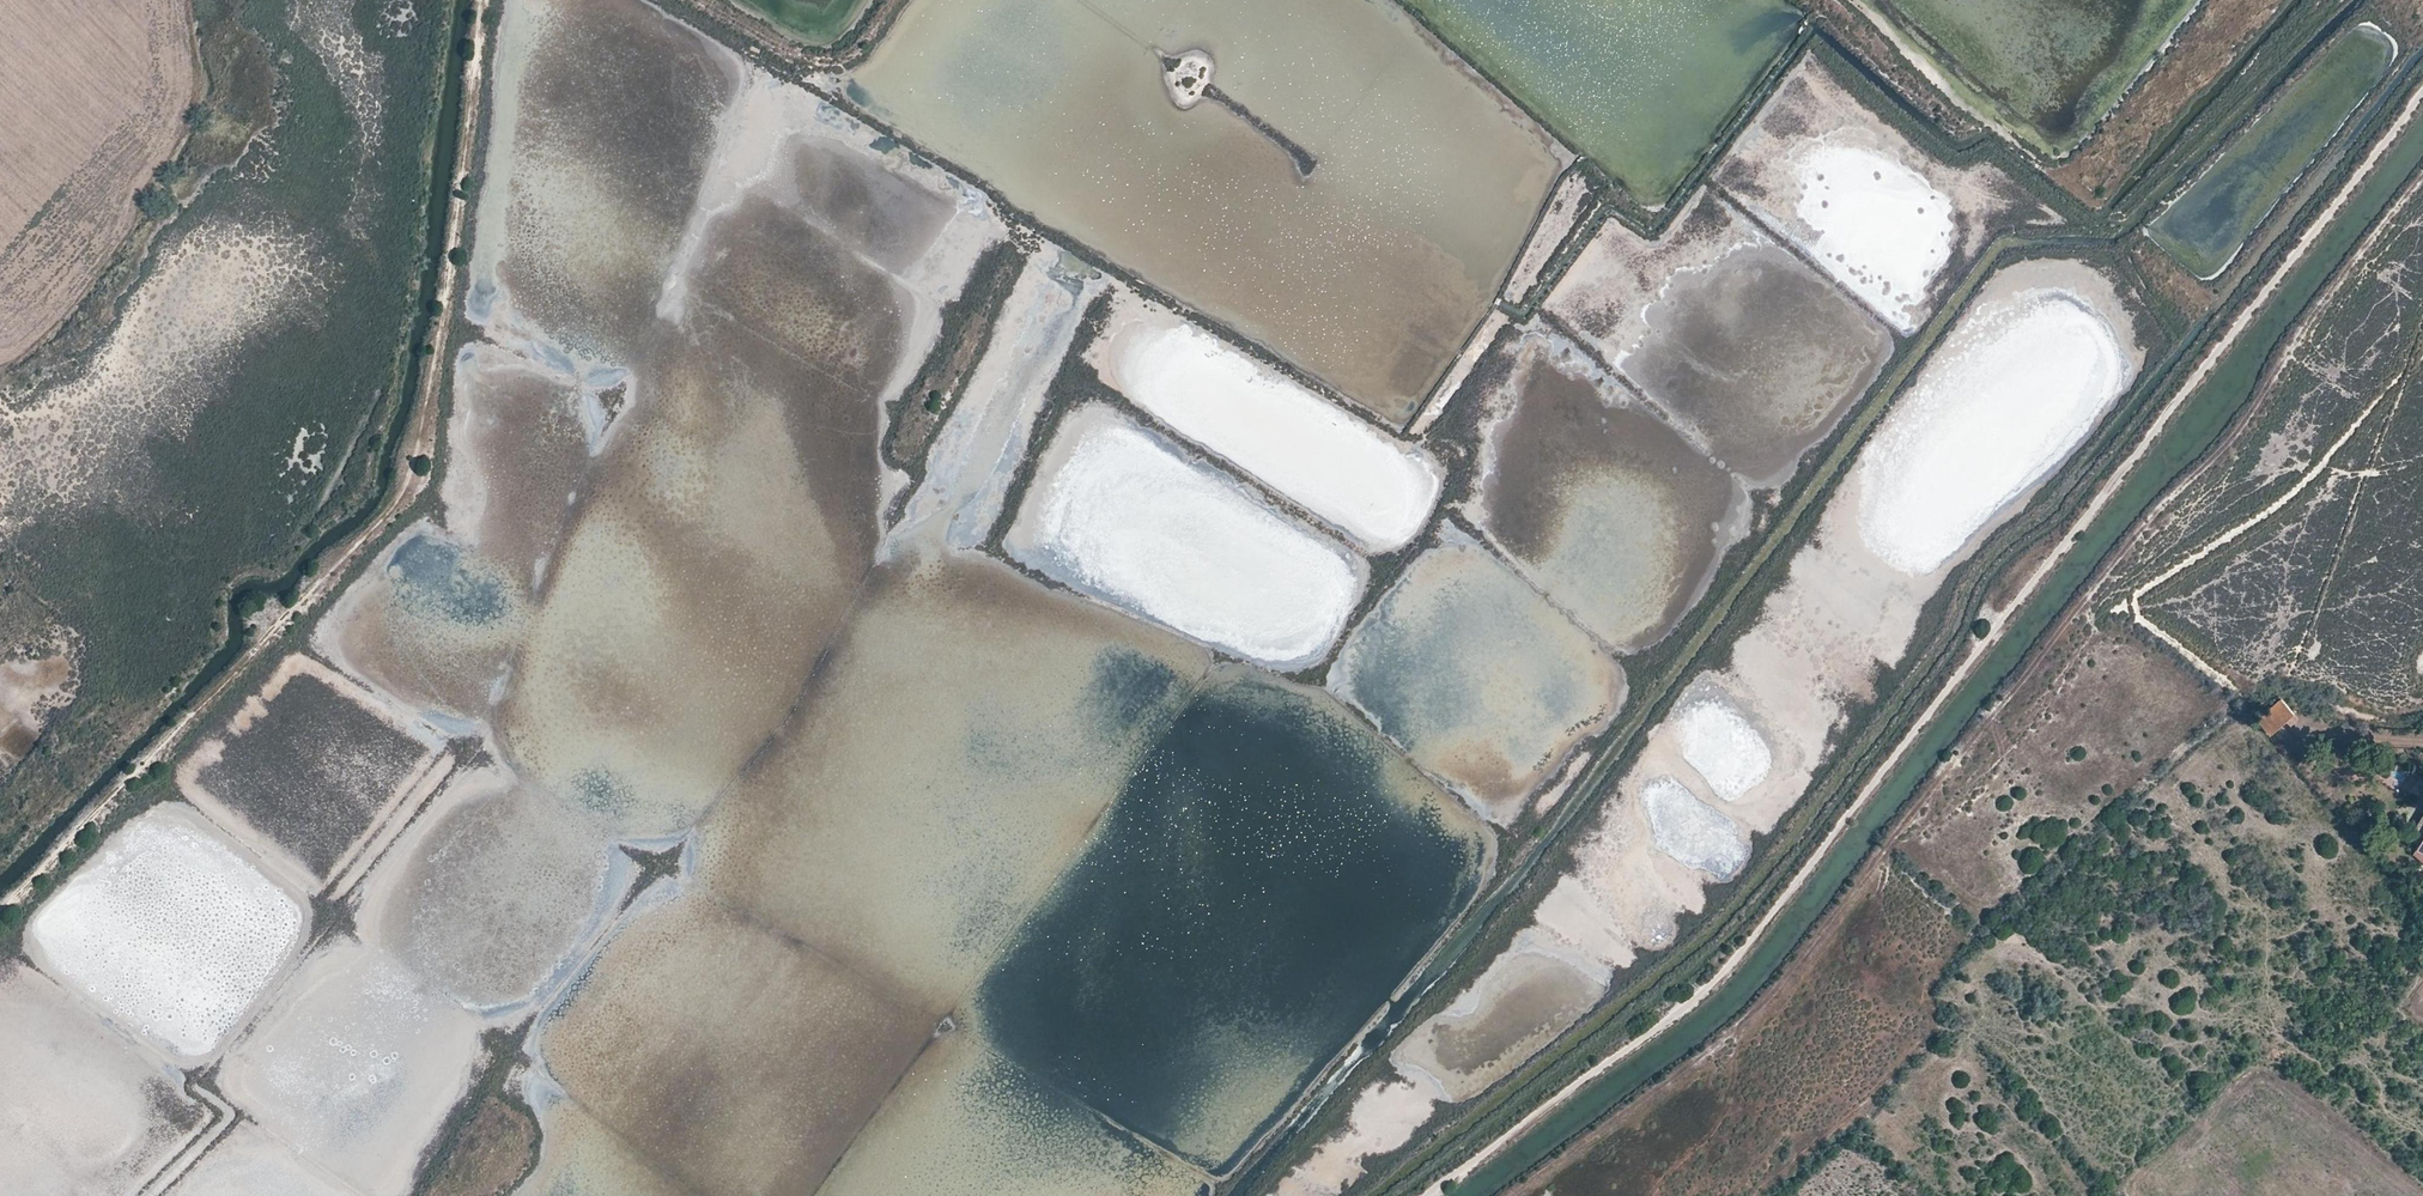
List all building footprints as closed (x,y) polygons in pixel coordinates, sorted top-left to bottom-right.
[(2421,0),(2415,7),(2422,14),(2422,2),(2421,0)] [(2292,726),(2300,721),(2281,700),(2258,721),(2272,735),(2274,734),(2288,721),(2292,726)] [(2422,796),(2422,795),(2422,778),(2422,777),(2413,791),(2422,796)] [(2422,864),(2422,820),(2411,840),(2419,846),(2415,856),(2422,864)]
